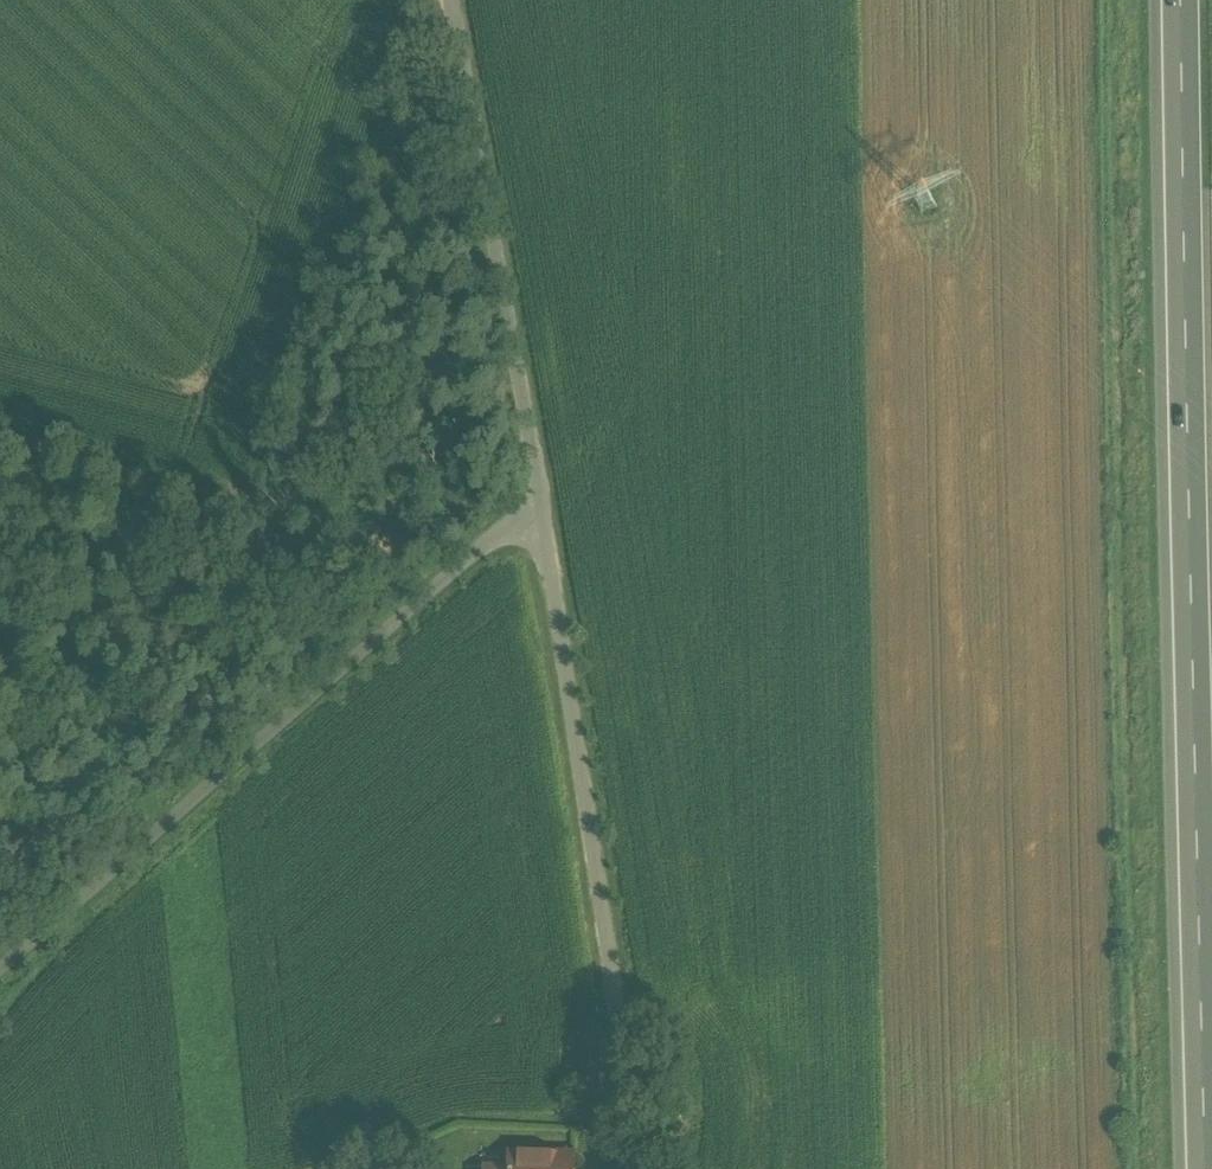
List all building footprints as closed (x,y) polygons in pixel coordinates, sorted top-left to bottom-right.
[(512,1155),(511,1168),(575,1168),(576,1157),(512,1155)]
